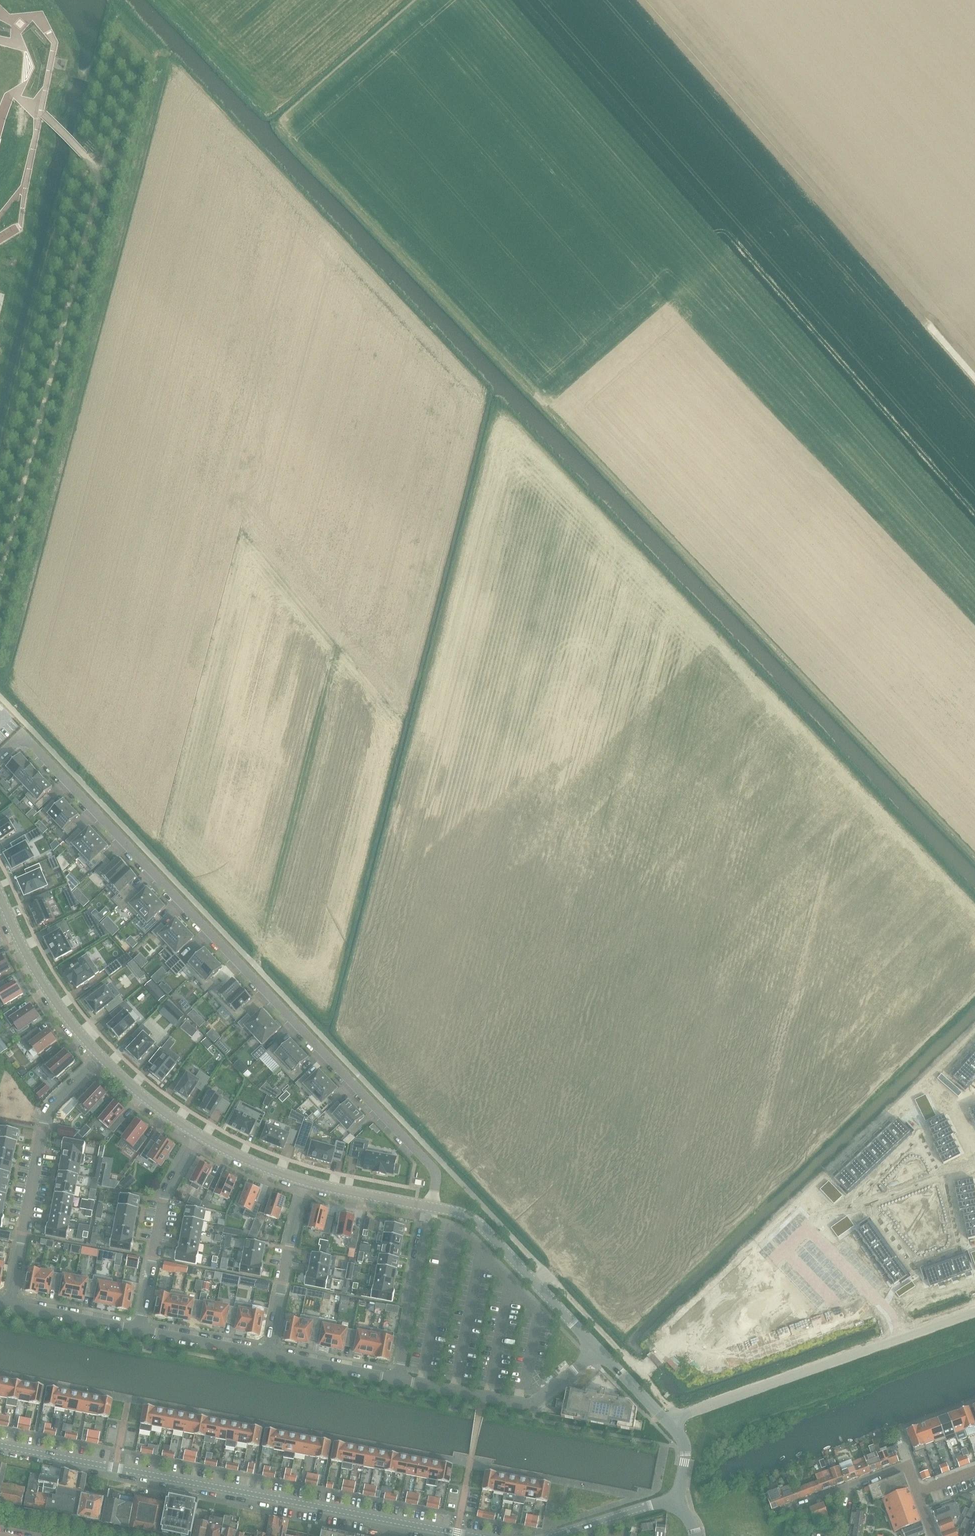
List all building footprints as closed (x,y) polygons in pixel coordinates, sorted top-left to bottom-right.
[(28,763),(20,755),(6,768),(15,776),(28,763)] [(36,772),(28,763),(15,776),(23,785),(36,772)] [(44,780),(36,772),(23,785),(30,792),(27,796),(44,780)] [(44,780),(27,796),(35,805),(39,809),(51,798),(46,794),(52,788),(44,780)] [(57,806),(53,801),(44,810),(56,822),(71,808),(63,800),(57,806)] [(79,816),(71,808),(56,822),(68,835),(77,827),(72,822),(79,816)] [(15,831),(16,831),(8,820),(14,816),(10,809),(0,816),(0,820),(2,823),(0,824),(0,841),(15,831)] [(33,809),(26,815),(30,820),(37,813),(33,809)] [(42,824),(38,828),(43,834),(48,830),(42,824)] [(38,828),(35,830),(39,837),(44,834),(43,834),(38,828)] [(99,837),(90,828),(79,838),(75,833),(66,842),(71,846),(72,844),(81,853),(79,855),(99,837)] [(6,857),(4,858),(8,863),(9,863),(13,869),(34,858),(26,844),(29,843),(25,836),(11,844),(14,850),(5,855),(6,857)] [(79,855),(93,869),(102,861),(98,856),(108,847),(99,837),(79,855)] [(56,840),(50,845),(53,851),(60,845),(56,840)] [(61,855),(57,859),(60,865),(65,860),(61,855)] [(104,864),(96,872),(100,876),(101,875),(110,884),(108,886),(128,868),(119,858),(109,868),(104,864)] [(19,883),(17,883),(20,890),(22,889),(25,896),(47,886),(40,872),(42,871),(39,864),(25,870),(28,876),(18,880),(19,883)] [(108,886),(117,896),(113,900),(118,905),(130,894),(125,888),(137,877),(128,868),(108,886)] [(74,880),(69,885),(72,892),(79,885),(74,880)] [(123,911),(128,907),(137,916),(156,898),(147,888),(135,899),(130,894),(118,905),(123,911)] [(35,904),(30,907),(38,925),(53,919),(44,900),(51,897),(48,892),(33,899),(35,904)] [(83,894),(77,900),(83,907),(85,905),(89,901),(83,894)] [(137,916),(146,925),(141,929),(146,934),(159,921),(155,917),(165,907),(156,898),(137,916)] [(88,911),(84,914),(92,928),(94,927),(99,924),(88,911)] [(100,914),(95,918),(99,922),(104,918),(100,914)] [(107,917),(100,923),(107,930),(114,923),(107,917)] [(154,931),(153,933),(157,937),(159,935),(167,945),(185,928),(176,919),(165,929),(161,924),(154,931)] [(62,934),(69,931),(64,921),(48,930),(51,936),(45,939),(56,960),(72,951),(62,934)] [(99,924),(94,927),(99,936),(107,932),(99,924)] [(167,945),(164,948),(173,957),(175,955),(176,954),(194,938),(185,928),(167,945)] [(131,936),(126,940),(133,948),(138,943),(131,936)] [(194,976),(213,958),(204,949),(190,962),(187,965),(195,974),(194,976)] [(127,953),(117,960),(122,967),(133,959),(127,953)] [(99,972),(97,969),(89,958),(87,954),(78,960),(81,963),(74,968),(73,967),(71,968),(72,969),(66,973),(67,974),(66,975),(71,983),(72,982),(77,988),(83,984),(83,985),(95,976),(94,976),(99,972)] [(166,964),(171,969),(180,961),(175,955),(173,957),(166,964)] [(9,970),(8,967),(9,967),(6,960),(5,961),(2,956),(0,957),(0,975),(9,970)] [(201,987),(206,992),(214,983),(210,979),(222,968),(213,958),(194,976),(203,985),(201,987)] [(122,967),(117,960),(105,970),(109,976),(122,967)] [(133,960),(128,964),(132,969),(137,965),(133,960)] [(186,967),(180,961),(171,969),(177,975),(186,967)] [(10,977),(0,983),(0,998),(4,1005),(23,994),(18,986),(16,987),(10,977)] [(242,989),(233,979),(223,989),(219,984),(210,993),(223,1007),(242,989)] [(151,980),(146,984),(153,991),(158,986),(151,980)] [(89,1005),(87,1006),(92,1012),(94,1011),(96,1014),(105,1007),(109,1012),(123,1002),(118,996),(115,999),(104,985),(90,996),(92,997),(86,1001),(89,1005)] [(245,1012),(241,1008),(245,1004),(251,998),(242,989),(223,1007),(236,1020),(245,1012)] [(180,996),(173,1002),(184,1013),(190,1007),(180,996)] [(115,1020),(107,1027),(110,1030),(109,1031),(114,1037),(116,1036),(118,1039),(135,1024),(128,1016),(133,1011),(125,1002),(110,1015),(115,1020)] [(170,1002),(164,1008),(178,1022),(184,1016),(170,1002)] [(15,1008),(5,1015),(12,1025),(14,1024),(20,1031),(22,1030),(23,1031),(29,1028),(27,1026),(39,1018),(31,1005),(23,1011),(22,1011),(19,1013),(18,1013),(15,1008)] [(194,1010),(188,1015),(192,1020),(198,1014),(194,1010)] [(271,1019),(262,1010),(252,1020),(248,1015),(241,1022),(239,1024),(243,1028),(245,1026),(254,1036),(271,1019)] [(281,1028),(276,1022),(275,1023),(271,1019),(254,1036),(263,1045),(281,1028)] [(186,1021),(181,1027),(186,1032),(192,1025),(186,1021)] [(136,1041),(127,1050),(139,1061),(155,1044),(148,1037),(152,1033),(143,1025),(132,1036),(136,1041)] [(33,1031),(20,1041),(28,1051),(33,1048),(38,1055),(45,1050),(46,1052),(52,1047),(50,1046),(56,1041),(48,1030),(38,1037),(33,1031)] [(215,1031),(209,1037),(214,1043),(220,1037),(215,1031)] [(169,1039),(162,1048),(166,1052),(167,1053),(170,1049),(175,1043),(169,1039)] [(221,1039),(215,1044),(221,1050),(226,1045),(221,1039)] [(299,1049),(290,1040),(280,1049),(275,1044),(267,1051),(266,1052),(280,1067),(299,1049)] [(262,1046),(253,1054),(259,1060),(266,1052),(267,1051),(262,1046)] [(154,1067),(150,1072),(162,1081),(174,1067),(176,1064),(164,1055),(166,1052),(162,1048),(161,1048),(157,1052),(151,1059),(157,1064),(154,1067)] [(947,1075),(958,1086),(974,1070),(974,1048),(947,1075)] [(308,1059),(299,1049),(280,1067),(294,1081),(294,1080),(302,1073),(298,1068),(308,1059)] [(53,1079),(55,1077),(57,1078),(75,1062),(72,1059),(73,1058),(69,1053),(67,1054),(65,1051),(54,1060),(52,1059),(42,1068),(50,1078),(52,1077),(53,1079)] [(23,1067),(18,1071),(22,1077),(27,1073),(23,1067)] [(248,1070),(243,1075),(247,1079),(252,1074),(248,1070)] [(328,1080),(319,1070),(309,1080),(305,1075),(296,1084),(300,1088),(302,1087),(311,1097),(313,1095),(328,1080)] [(206,1083),(210,1078),(200,1072),(196,1079),(187,1073),(184,1079),(182,1078),(177,1085),(179,1086),(175,1092),(187,1100),(196,1087),(201,1091),(206,1083)] [(941,1074),(937,1079),(958,1097),(962,1093),(941,1074)] [(338,1090),(328,1080),(313,1095),(314,1096),(322,1104),(318,1107),(322,1111),(331,1103),(327,1099),(338,1090)] [(40,1098),(50,1090),(44,1084),(35,1092),(40,1098)] [(79,1102),(90,1112),(91,1111),(93,1113),(103,1102),(101,1100),(106,1094),(96,1084),(85,1096),(84,1094),(79,1099),(81,1100),(79,1102)] [(273,1091),(268,1095),(275,1100),(282,1094),(276,1088),(273,1091)] [(224,1114),(230,1104),(221,1099),(222,1098),(210,1091),(209,1093),(208,1092),(204,1098),(205,1099),(200,1108),(211,1115),(215,1108),(224,1114)] [(287,1091),(279,1099),(283,1103),(290,1095),(287,1091)] [(926,1094),(915,1100),(925,1121),(936,1116),(935,1113),(926,1094)] [(329,1111),(333,1115),(341,1124),(356,1109),(348,1101),(342,1107),(338,1102),(329,1111)] [(104,1110),(106,1112),(99,1120),(109,1129),(114,1133),(122,1124),(117,1120),(125,1110),(114,1102),(111,1105),(109,1104),(104,1110)] [(958,1110),(966,1130),(969,1129),(974,1146),(974,1103),(958,1110)] [(231,1114),(227,1122),(229,1123),(229,1125),(249,1135),(254,1125),(259,1127),(265,1114),(256,1110),(253,1115),(238,1108),(236,1111),(233,1115),(231,1114)] [(341,1124),(348,1132),(349,1131),(353,1136),(361,1127),(357,1123),(364,1117),(356,1109),(341,1124)] [(945,1111),(928,1118),(935,1138),(932,1139),(940,1159),(957,1153),(950,1132),(953,1131),(945,1111)] [(299,1114),(296,1122),(302,1124),(305,1118),(299,1114)] [(887,1115),(825,1173),(838,1187),(900,1129),(887,1115)] [(305,1118),(295,1147),(304,1149),(313,1124),(305,1118)] [(140,1138),(148,1128),(136,1120),(122,1139),(127,1142),(126,1143),(132,1148),(131,1149),(137,1153),(145,1142),(140,1138)] [(374,1124),(370,1128),(372,1131),(373,1130),(377,1134),(380,1131),(374,1124)] [(297,1132),(295,1131),(291,1130),(289,1134),(267,1126),(261,1141),(284,1149),(287,1142),(292,1144),(297,1132)] [(15,1141),(15,1142),(17,1142),(19,1131),(0,1127),(0,1138),(15,1141)] [(75,1130),(73,1129),(59,1127),(58,1136),(73,1139),(73,1138),(78,1133),(80,1131),(75,1130)] [(80,1131),(78,1133),(83,1138),(87,1133),(82,1129),(80,1131)] [(14,1152),(15,1142),(15,1141),(0,1138),(0,1149),(14,1152)] [(151,1141),(141,1156),(147,1160),(149,1158),(160,1166),(165,1159),(166,1159),(168,1156),(168,1155),(174,1146),(172,1145),(174,1144),(168,1140),(167,1142),(162,1138),(157,1145),(151,1141)] [(62,1151),(64,1151),(82,1155),(83,1155),(86,1143),(64,1139),(62,1151)] [(366,1152),(368,1142),(356,1140),(353,1143),(350,1157),(359,1159),(358,1166),(364,1167),(364,1169),(373,1171),(372,1172),(386,1175),(386,1174),(394,1175),(394,1173),(397,1174),(399,1166),(395,1165),(397,1158),(366,1152)] [(312,1142),(308,1158),(331,1164),(333,1159),(340,1161),(345,1144),(337,1142),(335,1148),(320,1144),(321,1143),(314,1141),(314,1143),(312,1142)] [(12,1163),(13,1153),(14,1152),(0,1149),(0,1160),(12,1163)] [(62,1162),(80,1165),(82,1155),(64,1151),(62,1162)] [(94,1168),(101,1169),(102,1163),(103,1159),(96,1157),(94,1168)] [(10,1173),(12,1163),(0,1160),(0,1171),(10,1173)] [(80,1165),(62,1162),(60,1172),(78,1176),(80,1165)] [(200,1162),(190,1182),(193,1183),(191,1187),(198,1190),(200,1187),(202,1188),(203,1187),(208,1190),(215,1178),(209,1175),(213,1168),(200,1162)] [(94,1168),(92,1178),(99,1179),(101,1169),(94,1168)] [(8,1184),(10,1173),(0,1171),(0,1182),(8,1184)] [(78,1176),(60,1172),(58,1182),(76,1186),(78,1176)] [(221,1179),(216,1177),(211,1188),(216,1190),(215,1194),(228,1200),(236,1180),(233,1178),(234,1176),(228,1173),(226,1177),(223,1176),(221,1179)] [(122,1183),(127,1189),(135,1181),(130,1176),(122,1183)] [(92,1178),(90,1189),(97,1190),(99,1179),(92,1178)] [(103,1179),(102,1186),(115,1189),(120,1182),(110,1180),(103,1179)] [(829,1181),(820,1189),(834,1204),(843,1196),(829,1181)] [(76,1186),(58,1182),(56,1193),(74,1196),(76,1186)] [(966,1185),(969,1213),(971,1213),(974,1241),(974,1184),(966,1185)] [(241,1195),(237,1204),(239,1205),(238,1206),(245,1209),(243,1215),(255,1220),(261,1205),(255,1203),(260,1190),(247,1185),(243,1196),(241,1195)] [(74,1196),(56,1193),(54,1203),(72,1207),(74,1196)] [(119,1205),(138,1209),(140,1198),(121,1194),(119,1205)] [(265,1198),(260,1213),(265,1215),(279,1220),(286,1199),(272,1194),(270,1200),(265,1198)] [(88,1199),(86,1210),(93,1211),(95,1200),(89,1199),(88,1199)] [(203,1202),(201,1205),(207,1208),(210,1202),(204,1199),(203,1202)] [(72,1207),(54,1203),(52,1214),(70,1217),(72,1207)] [(138,1209),(119,1205),(117,1215),(136,1219),(138,1209)] [(310,1220),(312,1220),(310,1228),(323,1231),(323,1232),(330,1234),(333,1221),(326,1219),(328,1210),(324,1209),(324,1207),(318,1206),(317,1208),(315,1207),(314,1214),(312,1213),(310,1220)] [(185,1218),(204,1221),(206,1210),(187,1207),(185,1218)] [(341,1213),(337,1237),(349,1239),(348,1248),(356,1249),(360,1229),(353,1228),(355,1216),(341,1213)] [(70,1217),(52,1214),(50,1225),(68,1228),(70,1217)] [(136,1219),(117,1215),(115,1226),(134,1229),(136,1219)] [(847,1216),(831,1227),(838,1237),(854,1226),(847,1216)] [(204,1221),(185,1218),(183,1228),(202,1231),(204,1221)] [(373,1232),(375,1221),(366,1219),(364,1230),(368,1231),(373,1232)] [(386,1223),(384,1234),(403,1237),(405,1226),(404,1226),(399,1225),(399,1223),(393,1222),(393,1224),(386,1223)] [(69,1228),(68,1228),(50,1225),(48,1224),(46,1236),(67,1240),(69,1228)] [(134,1229),(115,1226),(113,1237),(132,1240),(134,1229)] [(250,1232),(248,1236),(256,1239),(260,1230),(252,1227),(250,1232)] [(202,1231),(183,1228),(181,1238),(200,1242),(202,1231)] [(244,1229),(241,1237),(247,1238),(248,1236),(250,1232),(244,1229)] [(10,1233),(0,1231),(0,1240),(8,1241),(10,1233)] [(863,1232),(851,1243),(894,1290),(906,1280),(863,1232)] [(384,1234),(382,1244),(401,1247),(403,1237),(384,1234)] [(134,1241),(132,1240),(113,1237),(112,1236),(110,1248),(131,1252),(134,1241)] [(200,1242),(181,1238),(179,1249),(198,1253),(200,1242)] [(247,1240),(245,1251),(263,1254),(265,1244),(247,1240)] [(382,1244),(380,1254),(399,1258),(401,1247),(382,1244)] [(199,1253),(198,1253),(179,1249),(177,1249),(175,1260),(197,1265),(199,1253)] [(98,1256),(97,1263),(103,1265),(104,1257),(105,1251),(99,1250),(98,1256)] [(245,1251),(243,1261),(261,1265),(263,1254),(245,1251)] [(313,1253),(311,1263),(329,1267),(331,1256),(313,1253)] [(380,1254),(378,1265),(397,1269),(399,1258),(380,1254)] [(967,1256),(926,1272),(932,1289),(973,1273),(967,1256)] [(263,1265),(261,1265),(243,1261),(242,1261),(239,1273),(261,1277),(263,1265)] [(165,1262),(163,1270),(175,1272),(176,1270),(177,1265),(171,1264),(165,1262)] [(327,1278),(329,1267),(311,1263),(309,1274),(327,1278)] [(346,1271),(353,1272),(355,1264),(348,1263),(346,1271)] [(378,1265),(376,1275),(395,1279),(397,1269),(378,1265)] [(196,1276),(197,1269),(189,1267),(187,1274),(196,1276)] [(37,1293),(41,1270),(30,1268),(25,1291),(37,1293)] [(41,1270),(37,1293),(38,1294),(38,1292),(49,1294),(51,1286),(56,1287),(59,1274),(41,1270)] [(352,1280),(353,1272),(346,1271),(345,1279),(352,1280)] [(59,1274),(56,1287),(62,1288),(60,1296),(72,1298),(76,1277),(59,1274)] [(224,1274),(223,1281),(231,1283),(232,1275),(224,1274)] [(328,1278),(327,1278),(309,1274),(307,1274),(305,1285),(326,1289),(328,1278)] [(95,1303),(107,1305),(111,1284),(112,1279),(94,1275),(93,1280),(91,1294),(97,1295),(95,1303)] [(371,1275),(369,1286),(373,1286),(374,1287),(393,1290),(395,1279),(376,1275),(376,1276),(371,1275)] [(76,1277),(72,1298),(84,1300),(85,1293),(91,1294),(93,1280),(76,1277)] [(111,1284),(107,1305),(117,1307),(117,1309),(118,1309),(123,1281),(118,1280),(117,1285),(111,1284)] [(123,1281),(118,1309),(129,1311),(135,1283),(123,1281)] [(912,1281),(896,1292),(899,1297),(915,1285),(912,1281)] [(395,1290),(393,1290),(374,1287),(373,1286),(371,1298),(393,1302),(395,1290)] [(295,1287),(293,1294),(305,1296),(306,1290),(307,1290),(295,1287)] [(167,1317),(178,1319),(182,1297),(183,1298),(184,1293),(171,1290),(170,1295),(171,1295),(167,1318),(167,1317)] [(155,1316),(167,1318),(171,1295),(170,1295),(159,1293),(155,1316)] [(348,1298),(341,1296),(340,1305),(347,1306),(348,1298)] [(200,1301),(183,1298),(182,1297),(178,1319),(190,1321),(191,1313),(197,1314),(200,1301)] [(213,1325),(217,1304),(200,1301),(197,1314),(203,1315),(201,1323),(213,1325)] [(234,1307),(232,1321),(237,1322),(236,1330),(247,1332),(247,1334),(252,1311),(251,1311),(252,1306),(236,1303),(235,1307),(234,1307)] [(217,1304),(213,1325),(225,1327),(226,1320),(232,1321),(234,1307),(217,1304)] [(259,1336),(264,1313),(265,1307),(253,1305),(252,1306),(251,1311),(252,1311),(247,1334),(259,1336)] [(387,1305),(386,1312),(398,1314),(399,1307),(387,1305)] [(315,1337),(319,1318),(301,1315),(300,1320),(301,1320),(297,1341),(308,1343),(310,1336),(315,1337)] [(284,1341),(296,1343),(297,1343),(297,1341),(301,1320),(300,1320),(289,1318),(284,1341)] [(319,1318),(315,1337),(321,1338),(320,1346),(331,1348),(336,1322),(319,1318)] [(336,1322),(331,1348),(343,1350),(345,1342),(350,1343),(353,1330),(336,1327),(337,1322),(336,1322)] [(353,1330),(350,1343),(356,1344),(354,1352),(366,1354),(371,1328),(359,1326),(359,1331),(353,1330)] [(371,1328),(366,1354),(377,1356),(376,1358),(377,1358),(382,1331),(371,1328)] [(382,1331),(377,1358),(389,1361),(394,1333),(382,1331)] [(564,1401),(561,1417),(578,1420),(587,1422),(587,1421),(608,1426),(617,1428),(634,1431),(637,1415),(636,1415),(637,1410),(629,1401),(618,1399),(619,1391),(601,1371),(579,1391),(567,1389),(564,1401)] [(0,1378),(0,1397),(7,1399),(11,1380),(0,1378)] [(7,1399),(6,1405),(11,1406),(16,1407),(18,1401),(21,1382),(11,1380),(7,1399)] [(31,1384),(21,1382),(18,1401),(28,1403),(32,1384),(31,1384)] [(43,1386),(32,1384),(28,1403),(39,1405),(43,1386)] [(58,1389),(46,1387),(43,1405),(54,1408),(57,1389),(58,1389)] [(68,1391),(57,1389),(54,1408),(65,1410),(68,1391)] [(79,1393),(68,1391),(65,1410),(75,1412),(79,1393)] [(90,1395),(79,1393),(75,1412),(86,1414),(90,1395)] [(100,1397),(90,1395),(86,1414),(97,1416),(100,1397)] [(111,1399),(100,1397),(97,1416),(108,1418),(111,1399)] [(156,1408),(144,1406),(140,1430),(151,1432),(152,1426),(156,1408)] [(957,1411),(964,1430),(974,1426),(972,1417),(968,1407),(957,1411)] [(166,1410),(156,1408),(152,1426),(163,1428),(166,1410)] [(177,1412),(166,1410),(163,1428),(173,1430),(177,1412)] [(957,1411),(946,1415),(954,1438),(956,1437),(955,1433),(964,1430),(957,1411)] [(188,1414),(177,1412),(173,1430),(184,1432),(188,1414)] [(198,1416),(188,1414),(184,1432),(195,1434),(198,1416)] [(946,1415),(936,1419),(944,1440),(945,1440),(945,1441),(954,1438),(946,1415)] [(209,1418),(198,1416),(195,1434),(205,1436),(209,1418)] [(51,1424),(50,1428),(57,1429),(59,1419),(52,1417),(51,1424)] [(205,1436),(204,1442),(215,1444),(216,1438),(220,1420),(209,1418),(205,1436)] [(936,1419),(926,1423),(933,1442),(933,1441),(934,1444),(944,1440),(936,1419)] [(230,1422),(220,1420),(216,1438),(227,1440),(230,1422)] [(241,1424),(230,1422),(227,1440),(237,1443),(241,1424)] [(926,1423),(916,1426),(925,1449),(926,1448),(924,1445),(933,1442),(926,1423)] [(251,1426),(241,1424),(237,1443),(248,1444),(251,1426)] [(262,1428),(251,1426),(248,1444),(259,1447),(262,1428)] [(916,1426),(907,1430),(915,1452),(925,1449),(916,1426)] [(263,1447),(262,1453),(273,1455),(274,1449),(277,1431),(266,1429),(263,1447)] [(288,1433),(277,1431),(274,1449),(285,1451),(288,1433)] [(285,1451),(283,1458),(294,1460),(295,1453),(299,1435),(288,1433),(285,1451)] [(310,1437),(299,1435),(295,1453),(306,1456),(310,1437)] [(320,1439),(310,1437),(306,1456),(317,1458),(320,1439)] [(874,1445),(873,1445),(882,1468),(901,1461),(895,1446),(887,1449),(888,1451),(881,1453),(878,1445),(876,1446),(873,1437),(871,1438),(874,1445)] [(331,1441),(320,1439),(317,1458),(328,1460),(331,1441)] [(346,1444),(335,1442),(331,1460),(342,1463),(346,1444)] [(352,1470),(353,1468),(353,1465),(357,1446),(346,1444),(342,1463),(343,1463),(342,1468),(352,1470)] [(864,1457),(869,1473),(882,1468),(873,1445),(869,1447),(872,1454),(864,1457)] [(353,1465),(364,1467),(367,1448),(357,1446),(353,1465)] [(378,1450),(367,1448),(364,1467),(374,1469),(378,1450)] [(389,1452),(378,1450),(374,1469),(385,1471),(389,1452)] [(399,1454),(389,1452),(385,1471),(396,1473),(399,1454)] [(410,1456),(399,1454),(396,1473),(406,1475),(410,1456)] [(421,1459),(410,1456),(406,1475),(417,1477),(421,1459)] [(857,1477),(869,1473),(864,1457),(864,1459),(858,1461),(857,1458),(855,1459),(856,1462),(853,1463),(852,1463),(857,1477)] [(431,1461),(421,1459),(417,1477),(428,1479),(431,1461)] [(845,1482),(857,1477),(852,1463),(853,1463),(851,1459),(839,1464),(840,1466),(839,1466),(845,1482)] [(441,1462),(431,1461),(428,1479),(438,1481),(442,1462),(441,1462)] [(453,1464),(442,1462),(438,1481),(449,1483),(453,1464)] [(827,1471),(833,1486),(845,1482),(839,1466),(827,1471)] [(50,1495),(46,1510),(79,1517),(84,1493),(88,1474),(62,1469),(60,1478),(57,1496),(50,1495)] [(814,1475),(820,1491),(833,1486),(827,1471),(827,1470),(814,1475)] [(927,1470),(920,1473),(923,1480),(930,1478),(927,1470)] [(486,1471),(485,1476),(482,1489),(494,1491),(497,1473),(486,1471)] [(504,1493),(508,1475),(497,1473),(494,1491),(504,1493)] [(902,1473),(886,1479),(868,1486),(873,1501),(881,1498),(908,1489),(902,1473)] [(25,1506),(35,1508),(40,1483),(39,1483),(41,1476),(32,1474),(31,1478),(30,1478),(25,1506)] [(35,1508),(46,1510),(50,1495),(57,1496),(60,1478),(41,1474),(41,1476),(39,1483),(40,1483),(35,1508)] [(504,1493),(503,1500),(514,1502),(515,1495),(518,1477),(508,1475),(504,1493)] [(809,1483),(799,1488),(792,1490),(796,1500),(820,1491),(814,1475),(807,1477),(809,1483)] [(515,1495),(514,1502),(524,1504),(525,1497),(526,1497),(529,1479),(518,1477),(515,1495)] [(536,1499),(540,1481),(539,1481),(529,1479),(526,1497),(536,1499)] [(547,1502),(548,1496),(551,1483),(540,1481),(536,1499),(547,1502)] [(2,1483),(0,1493),(0,1501),(22,1505),(25,1488),(2,1483)] [(778,1489),(783,1504),(796,1500),(792,1490),(790,1484),(778,1489)] [(768,1499),(771,1509),(783,1504),(778,1489),(766,1493),(768,1499)] [(908,1489),(881,1498),(894,1532),(901,1530),(920,1522),(908,1489)] [(79,1517),(102,1521),(103,1514),(101,1514),(104,1497),(84,1493),(79,1517)] [(134,1504),(126,1503),(120,1501),(121,1495),(114,1494),(113,1500),(107,1499),(103,1514),(102,1521),(129,1527),(134,1504)] [(161,1533),(175,1535),(191,1535),(198,1500),(169,1494),(161,1533)] [(135,1496),(134,1504),(129,1527),(160,1533),(162,1525),(167,1503),(135,1496)] [(441,1498),(435,1497),(433,1508),(439,1509),(441,1498)] [(947,1507),(933,1512),(937,1523),(960,1514),(956,1502),(947,1506),(947,1507)] [(829,1519),(823,1503),(793,1514),(797,1523),(812,1517),(815,1524),(814,1527),(820,1528),(821,1522),(829,1519)] [(864,1511),(856,1510),(852,1535),(860,1535),(864,1511)] [(221,1535),(236,1535),(237,1532),(239,1524),(235,1524),(236,1516),(226,1514),(225,1519),(221,1535)] [(960,1514),(937,1523),(941,1533),(954,1528),(951,1518),(960,1514)] [(225,1519),(211,1516),(211,1518),(207,1535),(221,1535),(225,1519)] [(211,1518),(206,1517),(206,1520),(204,1519),(203,1521),(197,1520),(194,1535),(207,1535),(211,1518)] [(666,1525),(657,1524),(657,1521),(652,1521),(652,1522),(641,1524),(642,1531),(653,1530),(653,1528),(656,1528),(655,1535),(665,1535),(665,1533),(665,1534),(666,1525)] [(901,1530),(903,1535),(918,1535),(924,1533),(920,1522),(901,1530)] [(237,1532),(236,1535),(267,1535),(267,1534),(266,1534),(256,1532),(257,1528),(242,1526),(241,1533),(237,1532)] [(638,1535),(637,1535),(638,1534),(636,1533),(637,1528),(631,1526),(630,1532),(632,1533),(631,1535),(638,1535)]
